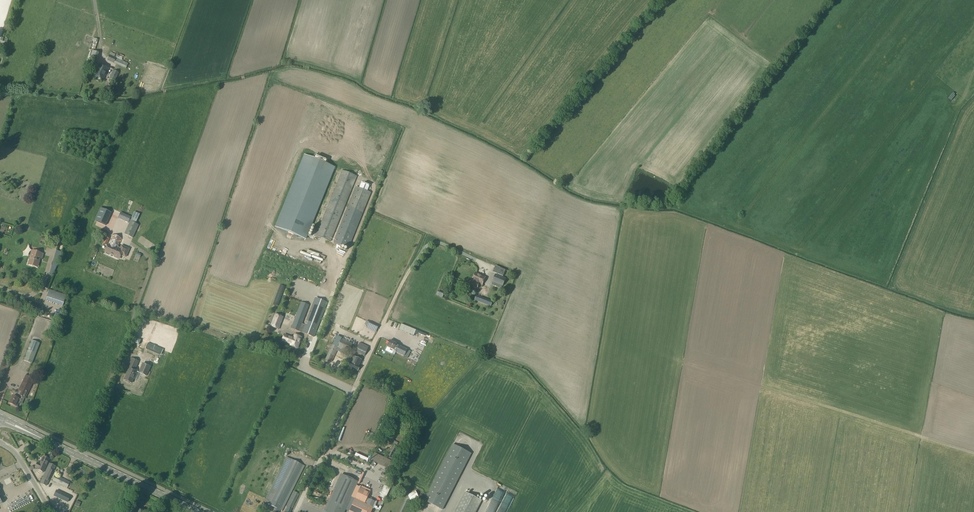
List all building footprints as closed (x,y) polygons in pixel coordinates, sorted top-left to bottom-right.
[(93,38),(90,50),(95,51),(99,40),(93,38)] [(93,51),(90,60),(96,62),(99,53),(93,51)] [(116,58),(113,63),(126,69),(129,64),(122,60),(116,58)] [(99,64),(94,76),(104,80),(109,68),(99,64)] [(113,70),(110,79),(115,81),(119,73),(113,70)] [(298,156),(274,231),(287,235),(286,236),(305,242),(307,234),(303,232),(306,222),(312,224),(330,168),(322,165),(323,163),(311,160),(311,161),(298,156)] [(364,206),(368,193),(352,188),(355,177),(344,174),(330,221),(339,224),(344,203),(350,205),(350,207),(351,207),(340,248),(347,250),(350,238),(355,240),(365,207),(364,206)] [(337,196),(338,189),(332,188),(330,198),(335,199),(335,196),(337,196)] [(134,212),(130,221),(135,224),(139,215),(134,212)] [(94,227),(109,233),(113,224),(98,218),(94,227)] [(130,221),(124,234),(133,238),(139,225),(135,224),(130,221)] [(142,244),(145,234),(139,232),(136,242),(142,244)] [(108,245),(105,252),(106,253),(105,254),(117,259),(118,258),(119,258),(121,255),(125,257),(129,249),(121,246),(120,249),(117,248),(118,246),(121,239),(113,235),(108,245)] [(29,265),(37,267),(39,258),(42,259),(43,255),(36,253),(36,252),(32,250),(31,254),(32,254),(30,259),(29,259),(28,263),(30,264),(29,265)] [(55,270),(60,258),(54,256),(51,268),(55,270)] [(475,272),(470,285),(477,288),(479,284),(482,285),(486,277),(475,272)] [(496,274),(493,281),(503,286),(506,278),(496,274)] [(49,290),(46,301),(63,306),(66,295),(49,290)] [(301,302),(291,329),(314,337),(327,303),(315,298),(312,307),(304,325),(302,324),(309,306),(301,302)] [(275,315),(273,321),(280,324),(283,318),(275,315)] [(55,331),(59,321),(54,319),(50,329),(55,331)] [(284,335),(282,341),(291,344),(290,346),(294,347),(294,348),(297,349),(298,348),(299,346),(298,345),(301,338),(294,335),(293,339),(284,335)] [(341,338),(337,347),(348,353),(352,344),(341,338)] [(31,340),(24,361),(32,364),(40,344),(31,340)] [(389,341),(386,347),(393,350),(395,351),(395,352),(404,357),(404,356),(405,357),(407,358),(410,352),(407,350),(396,344),(390,341),(389,341)] [(148,343),(146,348),(161,355),(163,350),(148,343)] [(360,343),(355,352),(364,356),(369,347),(360,343)] [(332,345),(325,360),(330,363),(337,348),(332,345)] [(127,368),(129,368),(124,380),(132,384),(138,372),(135,371),(139,362),(131,358),(127,368)] [(349,362),(347,366),(357,371),(358,370),(359,367),(358,367),(361,361),(360,360),(355,358),(352,363),(349,362)] [(143,363),(139,373),(146,376),(151,366),(143,363)] [(25,376),(16,394),(20,396),(25,399),(35,380),(25,376)] [(12,396),(9,403),(15,406),(16,407),(17,406),(18,403),(20,400),(18,400),(19,399),(15,397),(12,396)] [(424,501),(442,511),(471,455),(453,445),(424,501)] [(2,458),(3,463),(10,462),(14,461),(12,451),(7,453),(8,457),(2,458)] [(37,463),(35,468),(38,469),(37,470),(43,473),(47,464),(49,460),(43,457),(40,465),(37,463)] [(264,503),(265,503),(267,504),(274,508),(273,511),(279,511),(280,510),(282,511),(305,466),(290,459),(287,458),(287,457),(286,458),(266,499),(264,503)] [(49,465),(40,485),(46,488),(55,468),(49,465)] [(325,511),(326,511),(346,511),(359,482),(342,474),(325,511)] [(56,476),(53,481),(67,488),(70,483),(56,476)] [(365,503),(370,492),(360,488),(355,498),(365,503)] [(56,490),(54,496),(67,502),(70,497),(56,490)] [(454,511),(475,511),(480,500),(464,492),(454,511)] [(365,503),(355,498),(348,511),(371,511),(373,508),(365,503)]
